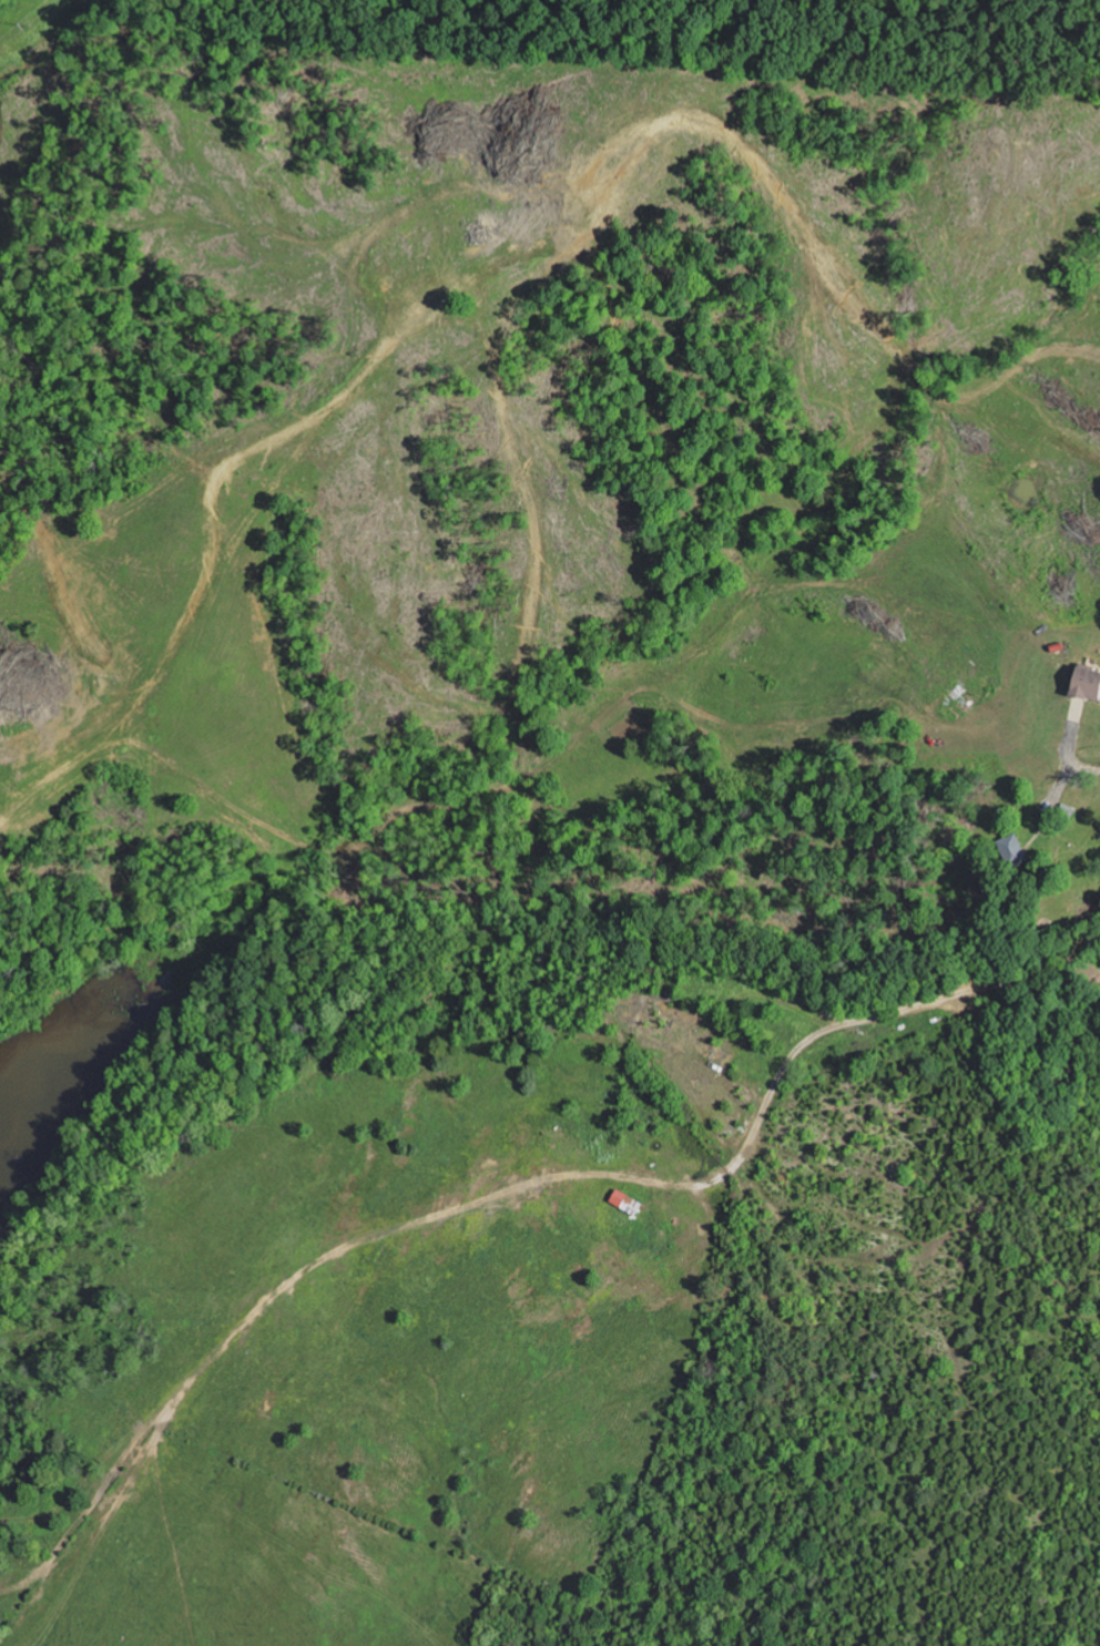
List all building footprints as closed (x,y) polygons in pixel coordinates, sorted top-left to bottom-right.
[(1099,695),(1099,672),(1074,666),(1067,695),(1098,702),(1099,695)] [(607,1202),(633,1217),(641,1204),(614,1189),(607,1202)]
